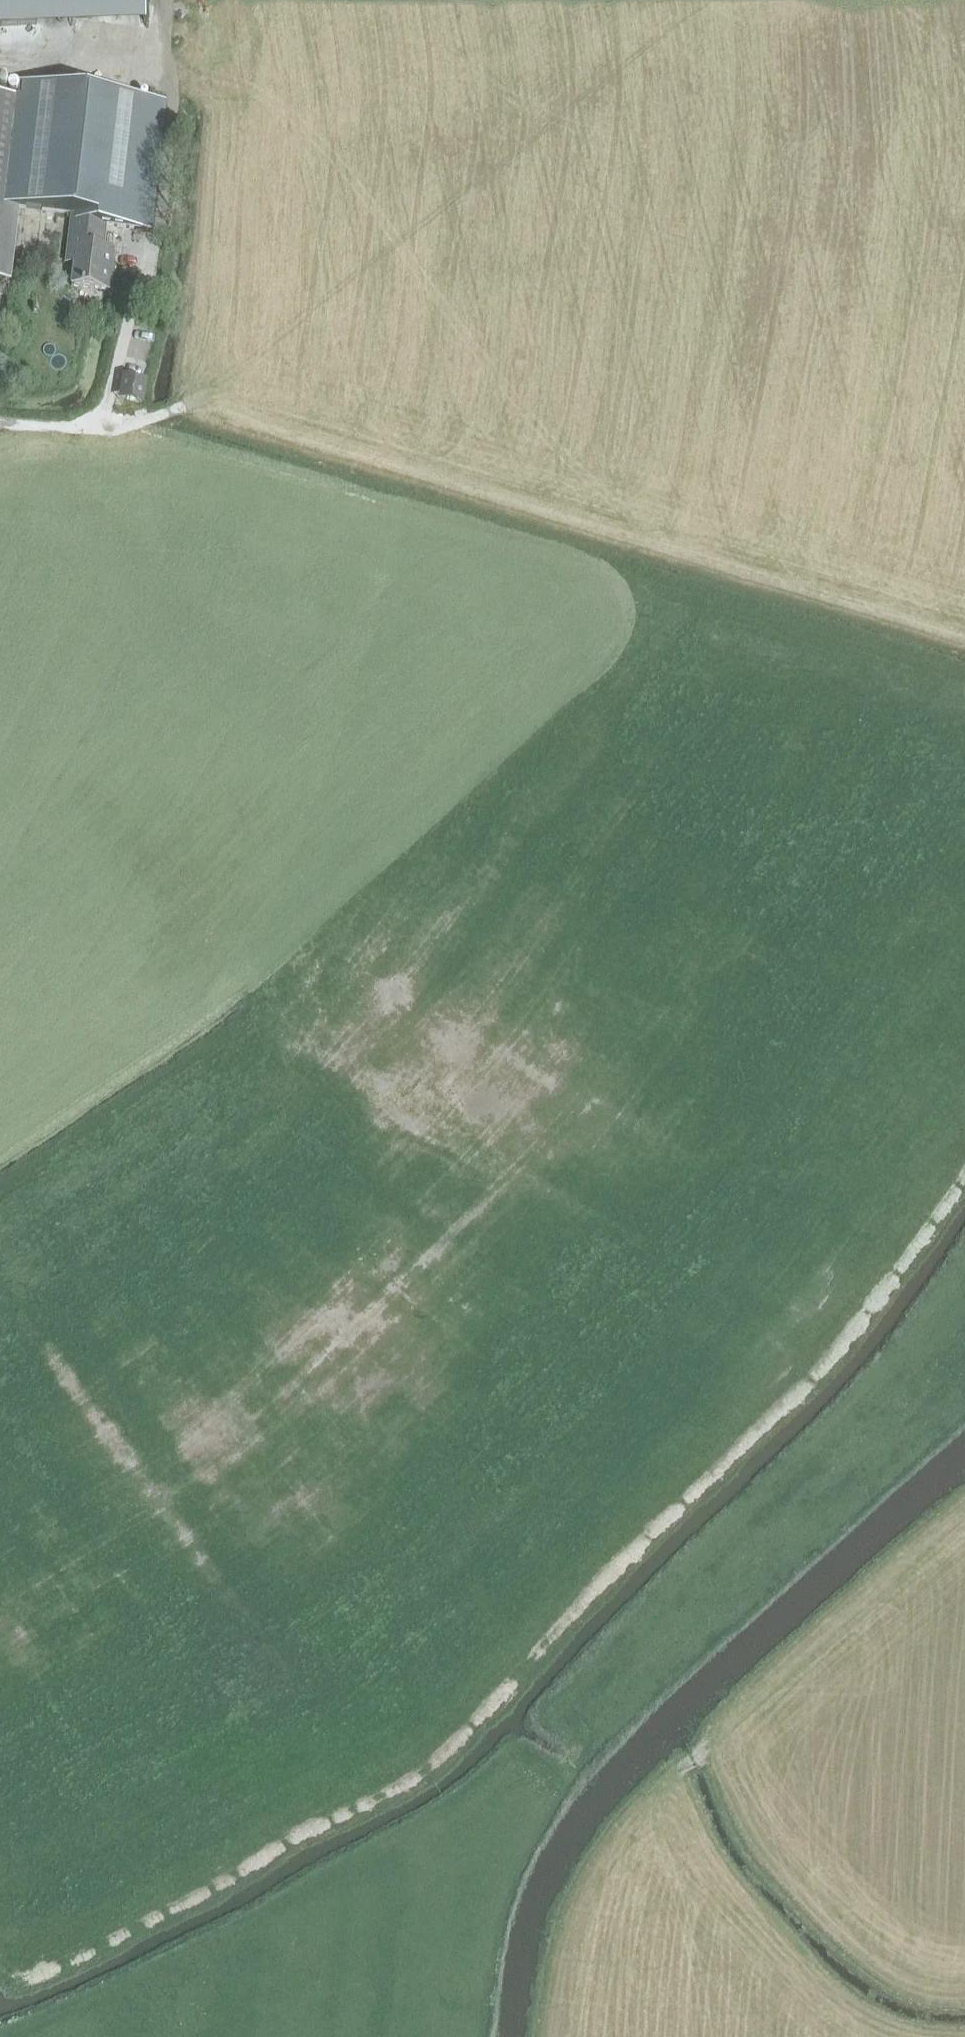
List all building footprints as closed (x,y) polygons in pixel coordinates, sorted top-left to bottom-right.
[(36,24),(35,0),(0,0),(0,26),(36,24)] [(84,0),(41,0),(39,61),(85,63),(86,37),(82,37),(84,0)] [(10,280),(19,206),(71,212),(65,262),(73,263),(70,285),(107,289),(112,250),(101,248),(103,223),(146,228),(161,101),(17,84),(16,99),(0,97),(0,279),(10,280)]
